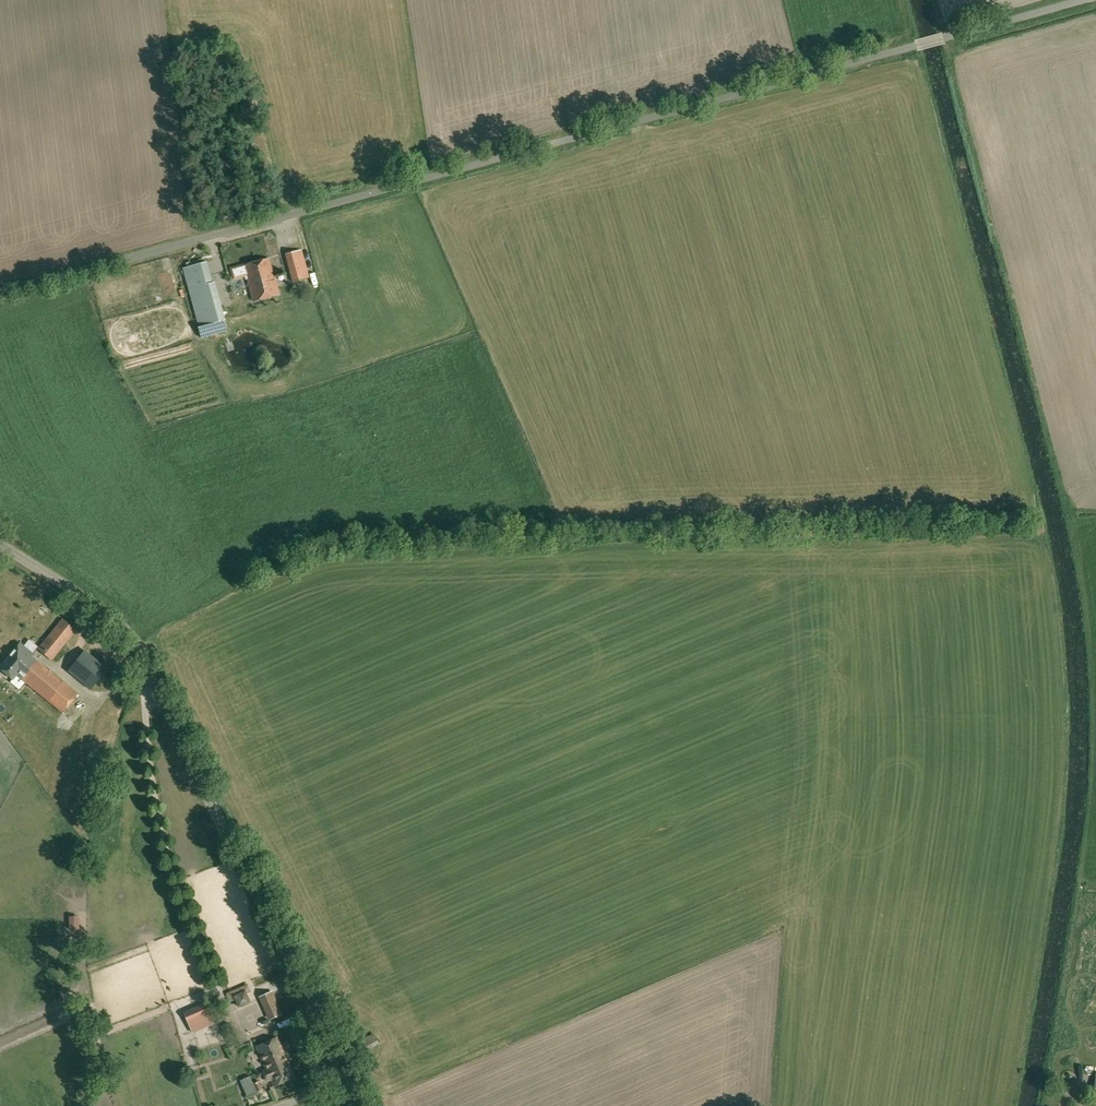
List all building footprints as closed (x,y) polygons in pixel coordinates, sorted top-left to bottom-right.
[(308,278),(301,250),(286,254),(293,282),(308,278)] [(253,301),(279,294),(275,280),(274,280),(268,258),(230,269),(232,279),(246,276),(253,301)] [(207,263),(183,269),(198,324),(222,318),(207,263)] [(76,630),(62,619),(37,649),(51,661),(76,630)] [(62,713),(77,694),(31,657),(33,654),(20,643),(0,667),(0,669),(3,672),(14,681),(18,677),(62,713)] [(86,649),(69,670),(91,689),(109,668),(86,649)] [(235,999),(239,1007),(249,1002),(246,994),(251,992),(247,985),(227,994),(231,1001),(235,999)] [(268,1011),(271,1018),(281,1013),(272,992),(260,998),(266,1012),(268,1011)] [(183,1012),(188,1024),(210,1014),(204,1002),(183,1012)] [(188,1024),(192,1033),(214,1023),(210,1014),(188,1024)] [(356,1043),(361,1053),(379,1043),(373,1034),(356,1043)] [(270,1077),(273,1086),(295,1077),(277,1037),(256,1046),(266,1070),(264,1071),(268,1078),(270,1077)] [(253,1084),(257,1092),(263,1089),(259,1081),(253,1084)] [(271,1103),(277,1101),(275,1094),(269,1096),(271,1103)]
